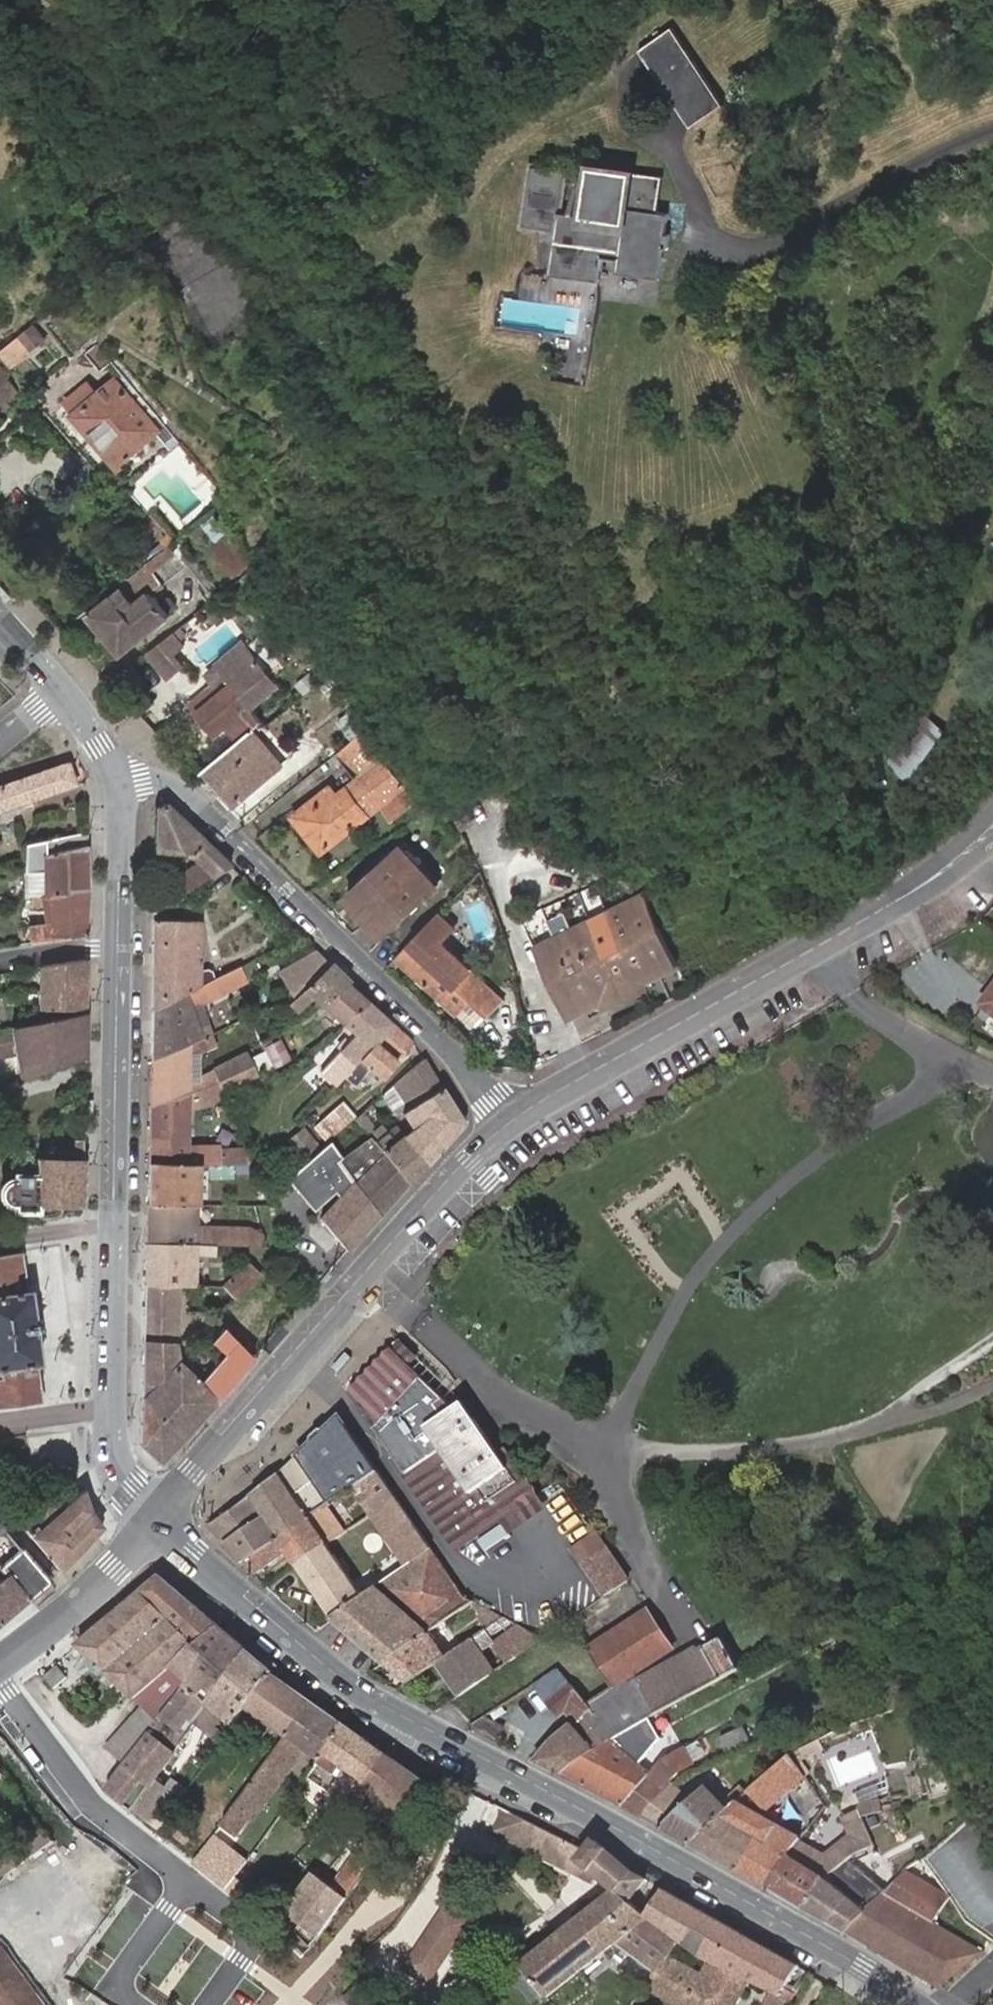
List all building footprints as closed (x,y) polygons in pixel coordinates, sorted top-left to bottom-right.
[(673,26),(640,50),(695,127),(728,104),(673,26)] [(592,150),(590,164),(616,168),(618,153),(592,150)] [(572,166),(534,162),(528,221),(557,224),(552,258),(576,261),(574,277),(599,281),(603,257),(603,250),(620,252),(619,259),(647,262),(645,275),(663,276),(666,244),(671,245),(673,231),(668,231),(670,211),(656,209),(657,205),(628,201),(632,171),(616,168),(590,164),(584,215),(567,212),(572,166)] [(661,174),(632,171),(628,201),(657,205),(661,174)] [(683,232),(673,231),(671,245),(682,246),(683,233),(683,232)] [(603,257),(619,259),(620,252),(603,250),(603,257)] [(576,261),(552,258),(550,274),(574,277),(576,261)] [(645,275),(647,262),(619,259),(617,271),(645,275)] [(34,326),(21,336),(31,349),(44,338),(34,326)] [(13,365),(31,349),(21,336),(2,351),(13,365)] [(20,391),(0,362),(0,403),(20,391)] [(127,381),(121,375),(115,380),(120,387),(127,381)] [(120,387),(115,380),(100,393),(92,384),(68,405),(77,414),(122,465),(157,435),(171,451),(180,443),(175,438),(127,381),(120,387)] [(217,541),(232,531),(217,510),(202,521),(217,541)] [(254,562),(233,530),(232,531),(217,541),(213,544),(236,576),(254,562)] [(170,544),(148,563),(162,579),(185,560),(170,544)] [(158,582),(143,563),(138,567),(88,608),(122,651),(170,614),(149,589),(158,582)] [(172,653),(182,645),(173,634),(148,654),(166,677),(182,665),(172,653)] [(279,678),(247,640),(212,670),(219,677),(227,670),(254,701),(279,678)] [(267,716),(254,701),(227,670),(219,677),(213,682),(189,703),(217,736),(228,726),(239,740),(247,733),(253,728),(267,716)] [(351,741),(362,733),(369,728),(347,699),(335,709),(340,716),(335,720),(351,741)] [(925,712),(893,758),(914,772),(945,725),(925,712)] [(247,733),(250,737),(257,731),(253,728),(247,733)] [(261,749),(277,768),(283,763),(257,731),(250,737),(261,749)] [(241,799),(264,779),(236,749),(250,737),(247,733),(239,740),(211,764),(241,799)] [(391,821),(416,803),(362,733),(351,741),(336,753),(358,781),(334,799),(327,790),(295,815),(307,831),(314,827),(327,845),(380,807),(391,821)] [(236,749),(264,779),(277,768),(261,749),(250,737),(236,749)] [(0,783),(0,809),(77,784),(69,761),(0,783)] [(156,807),(155,851),(189,851),(213,875),(230,865),(165,803),(156,807)] [(321,850),(327,845),(314,827),(307,831),(321,850)] [(87,888),(86,829),(26,846),(26,897),(45,894),(87,888)] [(396,845),(346,893),(386,935),(436,888),(396,845)] [(177,873),(186,890),(213,875),(198,860),(177,873)] [(87,932),(87,888),(45,894),(48,921),(31,924),(33,939),(87,932)] [(672,961),(643,899),(606,917),(621,950),(604,958),(589,924),(535,950),(563,1011),(672,961)] [(456,926),(440,912),(397,958),(459,1013),(474,1025),(488,1015),(503,998),(441,941),(456,926)] [(621,950),(606,917),(589,924),(604,958),(621,950)] [(199,921),(154,921),(154,1009),(206,982),(206,979),(199,978),(199,921)] [(292,999),(327,964),(313,951),(276,969),(288,995),(292,999)] [(40,1004),(85,1008),(86,957),(40,964),(40,1004)] [(349,981),(329,961),(327,964),(292,999),(289,1003),(300,1013),(311,1001),(321,1009),(347,983),(349,981)] [(637,982),(674,965),(672,961),(563,1011),(565,1015),(583,1007),(588,1015),(605,1008),(602,1003),(639,985),(637,982)] [(246,979),(240,965),(206,982),(154,1009),(152,1060),(204,1036),(190,1009),(200,1003),(246,979)] [(367,1001),(347,983),(321,1009),(342,1029),(367,1001)] [(352,1064),(390,1023),(367,1001),(342,1029),(355,1040),(323,1075),(334,1086),(344,1074),(352,1064)] [(200,1003),(190,1009),(204,1036),(214,1032),(200,1003)] [(85,1012),(0,1025),(0,1053),(16,1049),(20,1078),(84,1057),(85,1012)] [(266,1014),(252,1020),(258,1036),(273,1031),(266,1014)] [(381,1076),(412,1043),(390,1023),(352,1064),(344,1074),(354,1083),(370,1066),(381,1076)] [(209,1047),(204,1036),(152,1060),(151,1106),(210,1085),(222,1081),(225,1092),(258,1079),(247,1054),(212,1072),(190,1080),(191,1055),(209,1047)] [(280,1040),(265,1048),(275,1066),(289,1060),(280,1040)] [(440,1087),(423,1060),(387,1090),(405,1110),(440,1087)] [(215,1096),(225,1092),(222,1081),(210,1085),(215,1096)] [(210,1085),(151,1106),(150,1134),(149,1164),(198,1166),(204,1165),(204,1154),(189,1153),(190,1135),(190,1107),(211,1103),(215,1096),(210,1085)] [(463,1121),(440,1087),(405,1110),(394,1118),(406,1131),(398,1140),(425,1165),(463,1121)] [(405,1110),(387,1090),(378,1098),(394,1118),(405,1110)] [(341,1103),(315,1125),(327,1140),(353,1117),(341,1103)] [(288,1142),(301,1158),(317,1145),(304,1128),(288,1142)] [(81,1203),(83,1137),(74,1137),(73,1149),(59,1149),(59,1157),(36,1157),(35,1173),(14,1174),(14,1177),(9,1178),(3,1181),(1,1184),(0,1187),(0,1195),(0,1197),(3,1200),(6,1203),(13,1205),(13,1209),(35,1208),(35,1211),(58,1212),(58,1203),(81,1203)] [(408,1185),(425,1165),(398,1140),(391,1148),(380,1137),(369,1149),(379,1159),(408,1185)] [(321,1219),(348,1252),(380,1216),(408,1185),(379,1159),(369,1149),(359,1141),(340,1156),(327,1141),(286,1179),(313,1211),(335,1192),(340,1198),(321,1219)] [(221,1166),(253,1167),(246,1148),(220,1151),(221,1166)] [(149,1164),(148,1202),(186,1203),(198,1203),(198,1166),(149,1164)] [(212,1244),(264,1245),(259,1227),(220,1225),(220,1227),(197,1226),(185,1226),(186,1203),(148,1202),(147,1242),(212,1244)] [(185,1226),(197,1226),(198,1203),(186,1203),(185,1226)] [(212,1254),(212,1244),(147,1242),(146,1284),(178,1285),(192,1286),(194,1253),(212,1254)] [(0,1255),(0,1406),(33,1402),(40,1400),(35,1362),(40,1362),(29,1289),(25,1289),(20,1252),(0,1255)] [(222,1287),(234,1299),(258,1275),(245,1264),(222,1287)] [(146,1284),(144,1340),(176,1339),(177,1339),(178,1285),(146,1284)] [(216,1401),(253,1360),(221,1330),(184,1370),(216,1401)] [(468,1418),(456,1402),(453,1404),(433,1386),(436,1383),(409,1358),(416,1349),(409,1344),(403,1338),(395,1346),(391,1342),(351,1386),(459,1547),(517,1508),(506,1491),(517,1483),(523,1490),(534,1484),(506,1444),(500,1448),(476,1414),(468,1418)] [(159,1462),(216,1401),(184,1370),(176,1363),(176,1339),(144,1340),(141,1444),(159,1462)] [(465,1397),(456,1402),(468,1418),(476,1414),(465,1397)] [(364,1446),(346,1420),(286,1467),(278,1473),(290,1489),(294,1496),(364,1446)] [(382,1472),(364,1446),(294,1496),(309,1519),(320,1512),(354,1490),(382,1472)] [(399,1497),(382,1472),(354,1490),(371,1515),(399,1497)] [(278,1473),(210,1526),(227,1544),(291,1498),(294,1496),(290,1489),(278,1473)] [(506,1491),(517,1508),(540,1493),(534,1484),(523,1490),(517,1483),(506,1491)] [(60,1508),(48,1494),(17,1519),(59,1569),(73,1556),(93,1537),(100,1529),(100,1524),(92,1512),(87,1503),(82,1489),(60,1508)] [(309,1519),(294,1496),(291,1498),(227,1544),(244,1562),(307,1521),(309,1519)] [(433,1548),(399,1497),(371,1515),(407,1566),(433,1548)] [(0,1499),(0,1525),(3,1528),(15,1517),(0,1499)] [(326,1545),(338,1537),(320,1512),(309,1519),(307,1521),(244,1562),(254,1573),(286,1552),(295,1565),(326,1545)] [(46,1580),(18,1547),(15,1549),(3,1528),(0,1525),(0,1620),(46,1580)] [(595,1553),(618,1585),(630,1576),(608,1544),(595,1553)] [(332,1619),(333,1618),(363,1597),(326,1545),(295,1565),(332,1619)] [(466,1595),(433,1548),(407,1566),(363,1597),(333,1618),(383,1663),(473,1599),(466,1595)] [(584,1560),(606,1593),(618,1585),(595,1553),(584,1560)] [(160,1575),(141,1591),(203,1652),(221,1626),(160,1575)] [(141,1591),(78,1645),(93,1660),(88,1665),(94,1670),(99,1665),(102,1667),(96,1673),(105,1682),(110,1676),(117,1682),(112,1688),(119,1694),(124,1688),(144,1706),(124,1731),(140,1745),(203,1652),(141,1591)] [(503,1615),(473,1599),(383,1663),(409,1683),(437,1664),(448,1657),(432,1634),(470,1608),(484,1628),(503,1615)] [(646,1608),(583,1648),(609,1686),(671,1647),(646,1608)] [(539,1636),(518,1624),(494,1643),(505,1661),(539,1636)] [(221,1626),(203,1652),(140,1745),(122,1768),(104,1792),(133,1813),(157,1781),(176,1755),(174,1754),(199,1719),(249,1649),(221,1626)] [(494,1643),(484,1628),(448,1657),(437,1664),(459,1694),(493,1669),(481,1653),(494,1643)] [(737,1666),(719,1635),(701,1645),(707,1655),(701,1658),(695,1649),(690,1651),(687,1647),(629,1681),(640,1699),(650,1715),(737,1666)] [(707,1655),(701,1645),(695,1649),(701,1658),(707,1655)] [(77,1648),(66,1658),(79,1672),(90,1661),(77,1648)] [(274,1670),(249,1649),(199,1719),(226,1738),(247,1708),(272,1673),(274,1670)] [(68,1677),(57,1666),(44,1678),(54,1690),(68,1677)] [(531,1686),(546,1703),(566,1684),(556,1668),(531,1686)] [(312,1701),(272,1673),(247,1708),(287,1737),(312,1701)] [(578,1759),(612,1737),(598,1723),(585,1712),(590,1706),(566,1684),(546,1703),(559,1717),(566,1711),(575,1721),(550,1742),(534,1761),(562,1775),(578,1759)] [(55,1691),(43,1698),(53,1716),(65,1708),(55,1691)] [(612,1737),(650,1715),(640,1699),(598,1723),(612,1737)] [(287,1737),(226,1822),(240,1832),(268,1792),(301,1746),(306,1750),(318,1759),(344,1723),(312,1701),(287,1737)] [(468,1729),(494,1741),(501,1726),(484,1718),(472,1726),(468,1729)] [(346,1807),(354,1797),(386,1753),(344,1723),(318,1759),(316,1762),(335,1775),(343,1765),(350,1770),(331,1797),(346,1807)] [(720,1736),(726,1750),(750,1740),(744,1726),(720,1736)] [(122,1768),(140,1745),(124,1731),(104,1755),(122,1768)] [(869,1797),(870,1799),(890,1791),(867,1733),(823,1750),(846,1807),(869,1797)] [(620,1804),(648,1771),(612,1737),(578,1759),(562,1775),(620,1804)] [(643,1816),(673,1782),(669,1779),(681,1767),(692,1762),(683,1745),(660,1757),(648,1771),(620,1804),(643,1816)] [(301,1746),(268,1792),(274,1796),(306,1750),(301,1746)] [(811,1786),(789,1752),(738,1797),(716,1817),(755,1839),(738,1869),(769,1887),(788,1854),(798,1836),(762,1815),(793,1785),(799,1796),(811,1786)] [(354,1797),(398,1829),(430,1784),(386,1753),(354,1797)] [(157,1781),(133,1813),(159,1832),(188,1791),(173,1780),(166,1788),(157,1781)] [(691,1798),(673,1782),(643,1816),(688,1842),(716,1817),(738,1797),(732,1791),(721,1801),(703,1784),(691,1798)] [(862,1815),(881,1809),(878,1799),(861,1803),(862,1807),(860,1808),(862,1815)] [(524,1834),(532,1818),(507,1805),(496,1827),(574,1866),(578,1861),(524,1834)] [(840,1816),(857,1850),(872,1843),(856,1808),(840,1816)] [(716,1817),(688,1842),(738,1869),(755,1839),(716,1817)] [(590,1847),(532,1818),(524,1834),(578,1861),(590,1847)] [(394,1835),(377,1823),(333,1885),(316,1872),(287,1913),(322,1938),(394,1835)] [(0,1858),(0,1867),(6,1877),(57,1844),(46,1828),(0,1858)] [(250,1860),(215,1835),(195,1864),(230,1889),(250,1860)] [(675,1931),(646,1915),(647,1913),(628,1897),(633,1891),(624,1883),(633,1871),(595,1839),(590,1847),(578,1861),(614,1891),(521,1965),(521,1966),(510,1976),(531,2003),(543,1994),(544,1996),(614,1941),(653,1969),(675,1931)] [(907,1872),(923,1856),(921,1852),(903,1865),(903,1867),(880,1891),(863,1864),(841,1888),(829,1875),(805,1908),(844,1930),(847,1932),(863,1918),(887,1892),(907,1872)] [(788,1854),(769,1887),(805,1908),(829,1875),(837,1864),(830,1857),(815,1869),(788,1854)] [(863,1918),(847,1932),(877,1951),(902,1967),(931,1919),(949,1896),(907,1872),(887,1892),(863,1918)] [(675,1931),(717,1956),(751,1976),(773,1988),(792,1999),(798,1991),(787,1985),(800,1963),(696,1905),(664,1887),(647,1913),(646,1915),(675,1931)] [(436,1964),(474,1927),(456,1908),(418,1945),(436,1964)] [(939,1988),(983,1949),(931,1919),(902,1967),(905,1969),(939,1988)] [(675,1931),(653,1969),(643,1985),(680,2004),(690,2004),(717,1956),(675,1931)] [(436,1964),(418,1945),(404,1958),(423,1977),(436,1964)] [(0,1952),(0,2004),(40,2004),(0,1952)] [(751,1976),(717,1956),(690,2004),(734,2004),(751,1976)] [(773,1988),(764,2004),(788,2004),(792,1999),(773,1988)]
